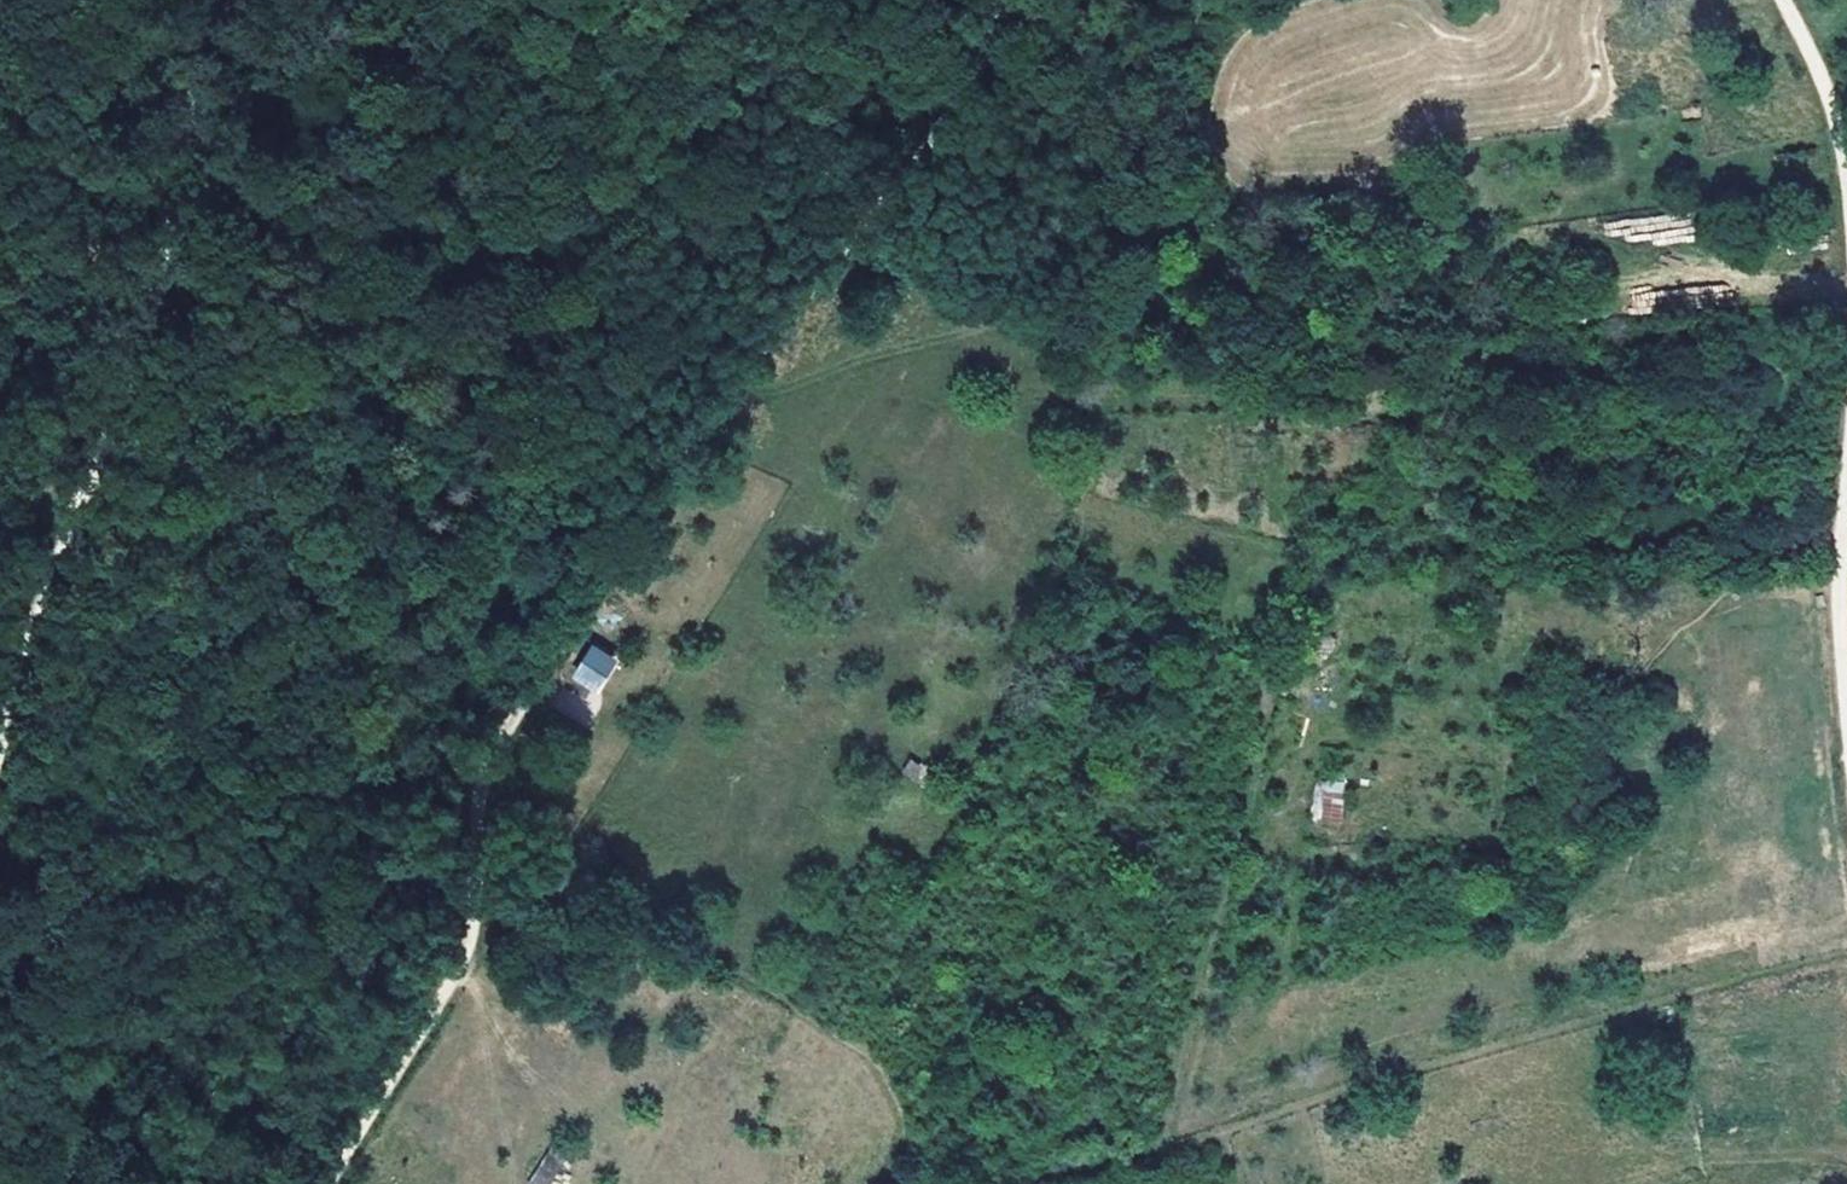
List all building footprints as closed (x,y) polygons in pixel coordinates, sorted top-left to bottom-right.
[(1823,594),(1815,596),(1817,608),(1825,605),(1823,594)] [(574,641),(571,639),(551,670),(555,673),(574,641)] [(587,649),(574,641),(555,673),(567,680),(587,649)] [(592,643),(571,677),(596,693),(618,659),(592,643)] [(1346,784),(1317,781),(1312,815),(1341,819),(1346,784)] [(553,1146),(529,1183),(548,1183),(567,1155),(553,1146)]
